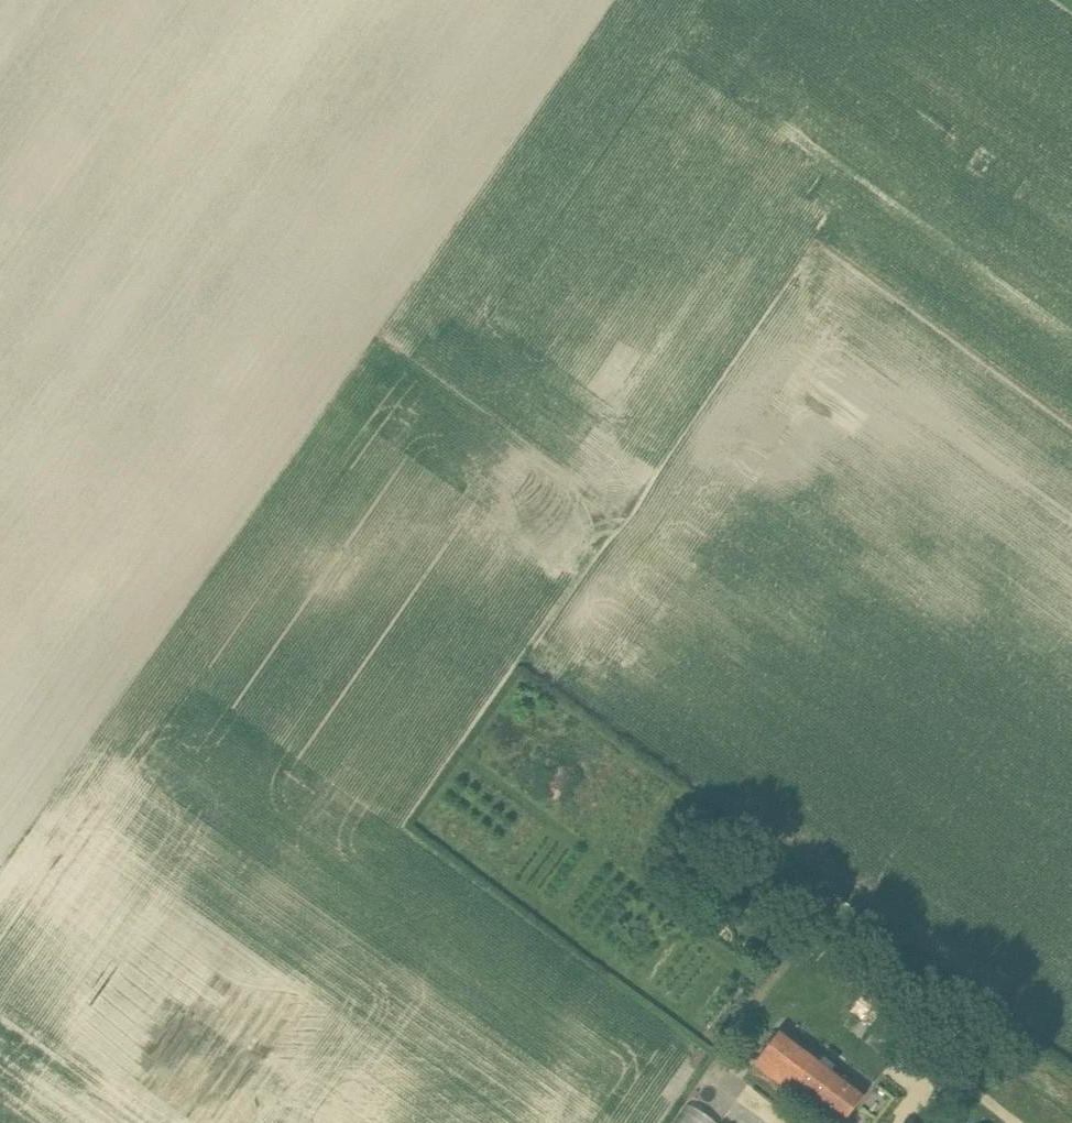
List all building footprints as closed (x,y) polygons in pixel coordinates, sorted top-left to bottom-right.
[(780,1029),(754,1064),(832,1122),(844,1122),(866,1094),(780,1029)] [(676,1122),(718,1122),(719,1121),(689,1103),(676,1122)]
